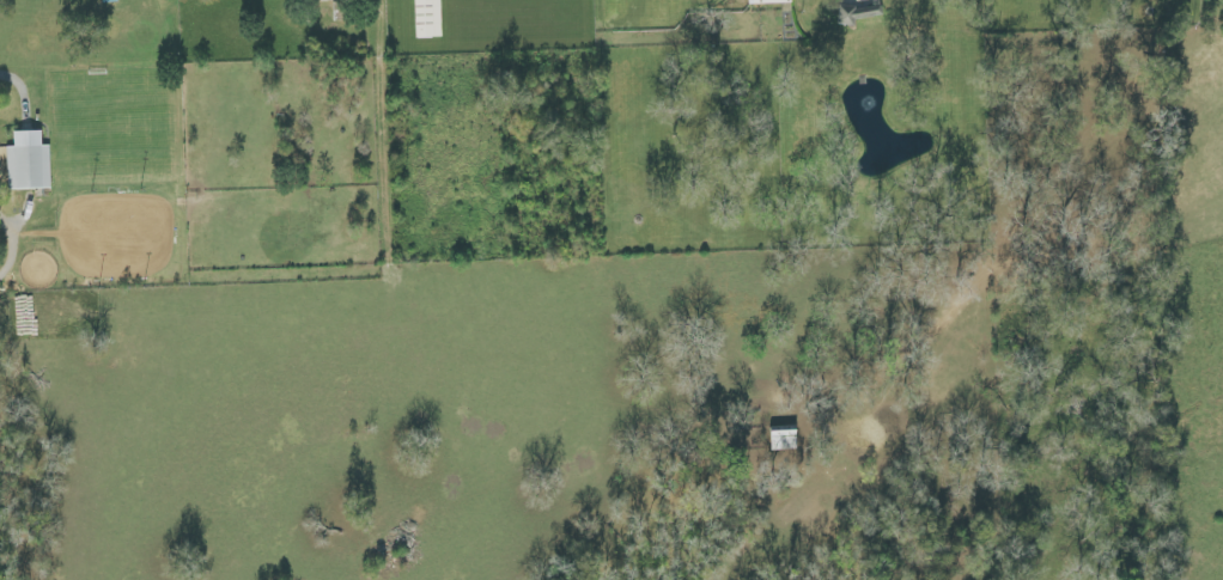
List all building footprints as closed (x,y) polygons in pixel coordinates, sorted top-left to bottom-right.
[(838,25),(857,25),(857,17),(881,18),(882,7),(839,6),(838,25)] [(42,131),(14,132),(14,147),(7,147),(8,189),(51,188),(50,146),(42,146),(42,131)]
